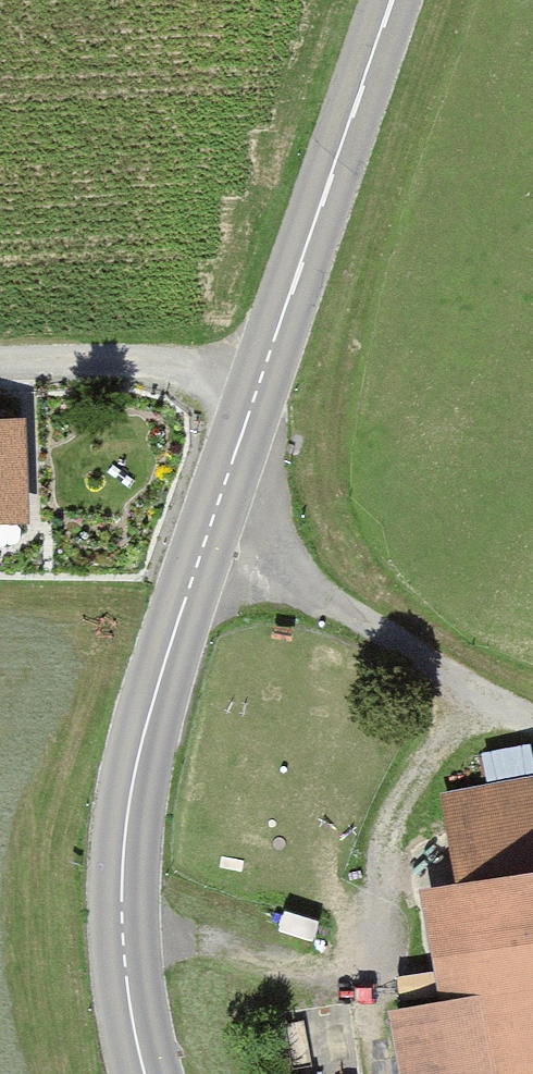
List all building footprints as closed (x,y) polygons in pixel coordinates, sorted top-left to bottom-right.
[(0,417),(0,516),(15,515),(10,417),(0,417)] [(398,1021),(408,1073),(483,1073),(532,1064),(532,787),(450,803),(489,1003),(398,1021)]
